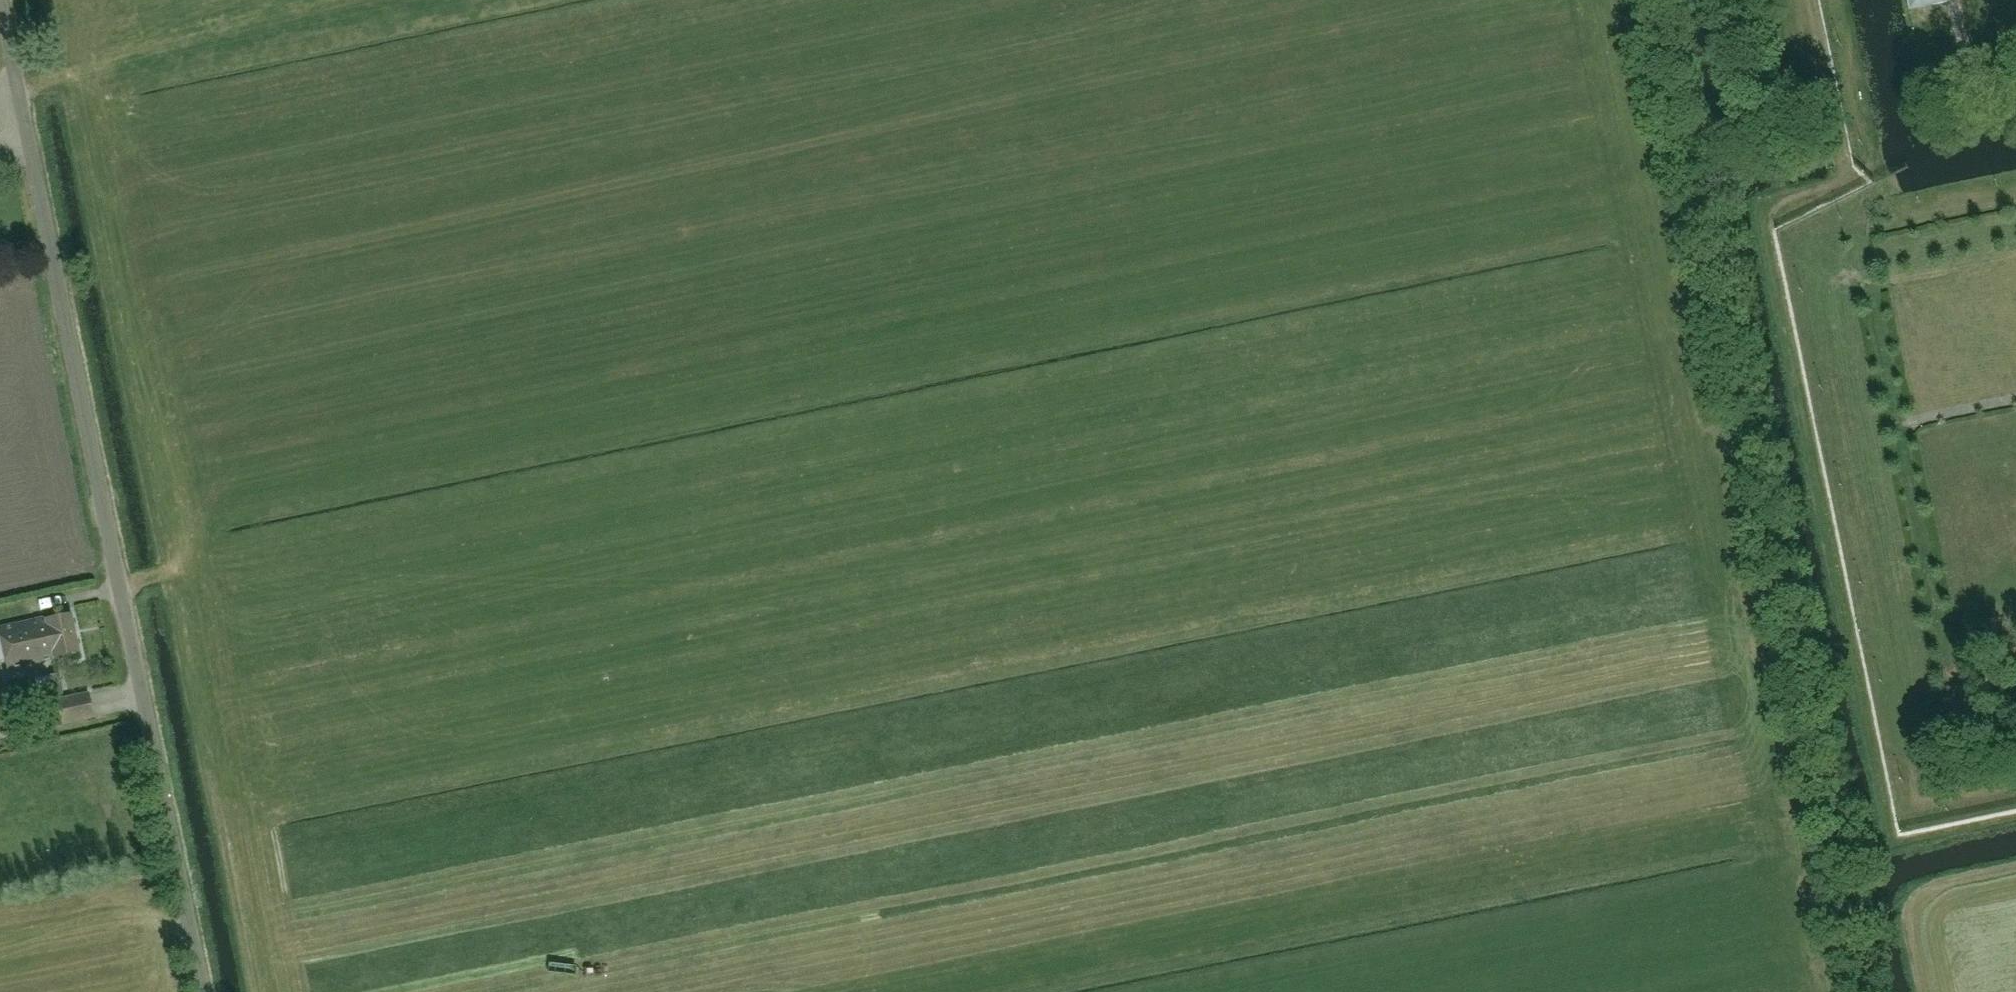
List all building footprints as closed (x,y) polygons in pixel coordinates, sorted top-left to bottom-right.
[(1909,9),(1949,1),(1949,0),(1907,0),(1909,9)] [(0,626),(0,632),(8,668),(52,658),(52,657),(80,650),(71,612),(43,619),(43,616),(0,626)] [(59,674),(38,678),(42,699),(64,694),(59,674)] [(88,692),(57,698),(62,723),(93,716),(88,692)]
